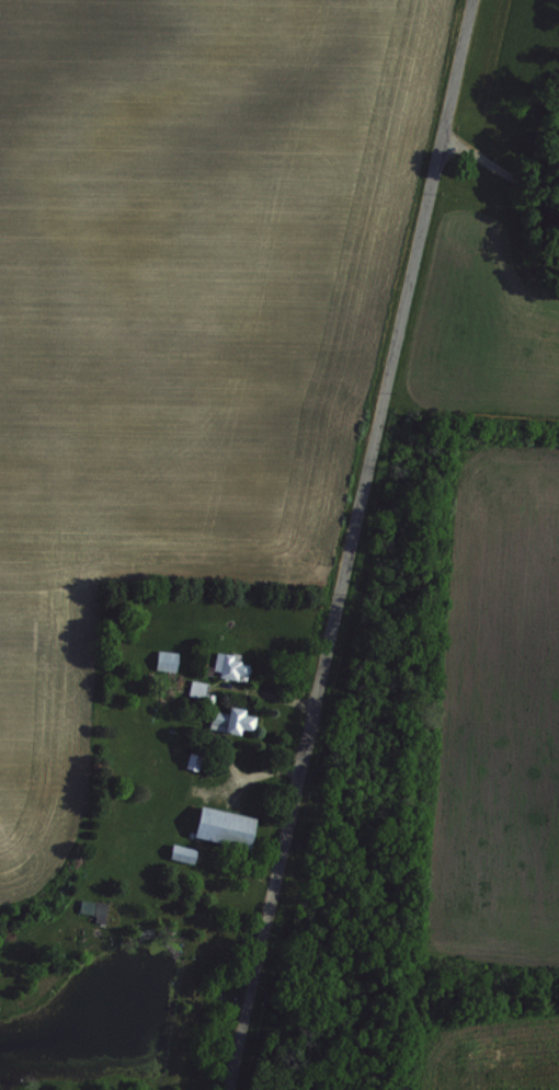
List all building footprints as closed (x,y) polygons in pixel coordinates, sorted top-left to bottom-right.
[(175,650),(150,649),(149,668),(174,669),(175,650)] [(235,654),(212,649),(207,673),(242,679),(246,663),(234,661),(235,654)] [(205,682),(187,678),(184,693),(201,697),(205,682)] [(210,734),(251,729),(249,715),(236,716),(235,706),(216,708),(217,715),(207,716),(210,734)] [(182,836),(240,847),(246,815),(188,804),(182,836)] [(186,863),(190,849),(166,842),(162,856),(186,863)] [(76,912),(90,913),(89,921),(101,922),(103,901),(77,898),(76,912)]
